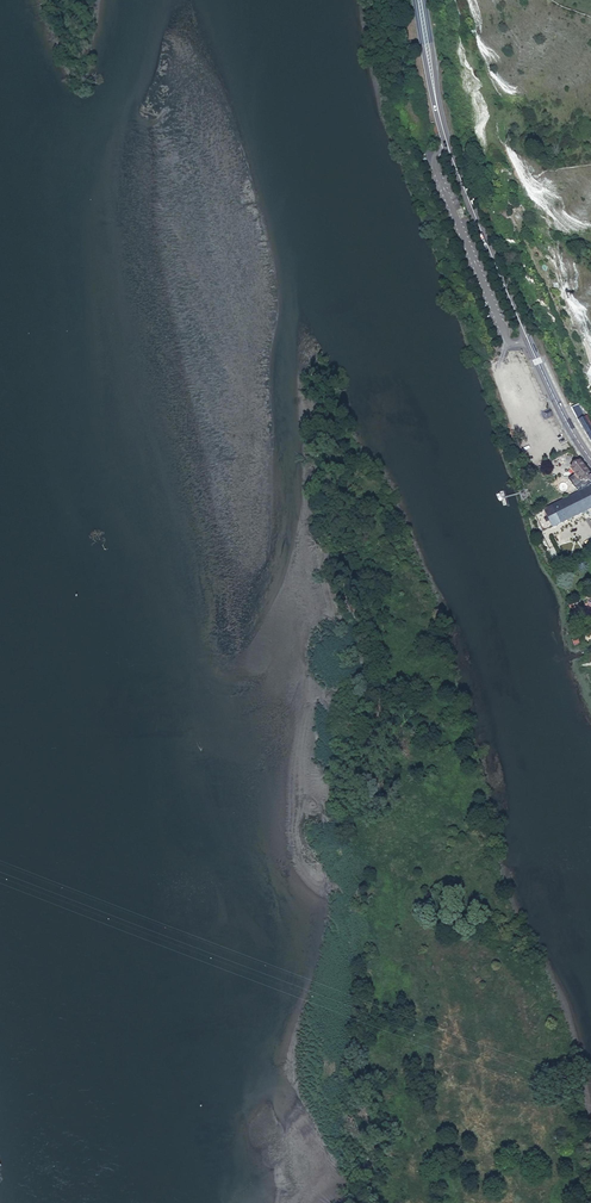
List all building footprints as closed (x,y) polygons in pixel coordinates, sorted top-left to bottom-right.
[(580,403),(570,407),(572,413),(578,422),(586,417),(580,403)] [(552,411),(545,414),(547,419),(555,416),(552,411)] [(578,422),(590,441),(590,416),(590,414),(586,417),(578,422)] [(571,469),(580,482),(574,487),(578,493),(588,487),(590,485),(590,475),(588,472),(581,462),(571,469)] [(590,516),(590,515),(590,512),(590,511),(590,486),(590,485),(588,487),(578,493),(551,509),(562,529),(580,518),(582,521),(590,516)] [(551,509),(536,518),(547,539),(562,529),(551,509)]
